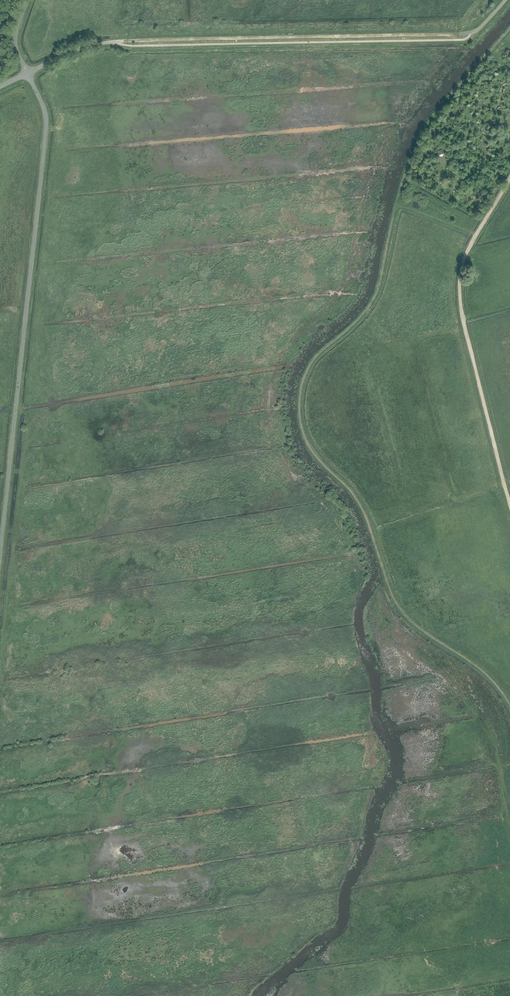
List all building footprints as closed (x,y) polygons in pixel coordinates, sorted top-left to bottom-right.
[(466,159),(464,157),(457,165),(460,167),(466,159)]
